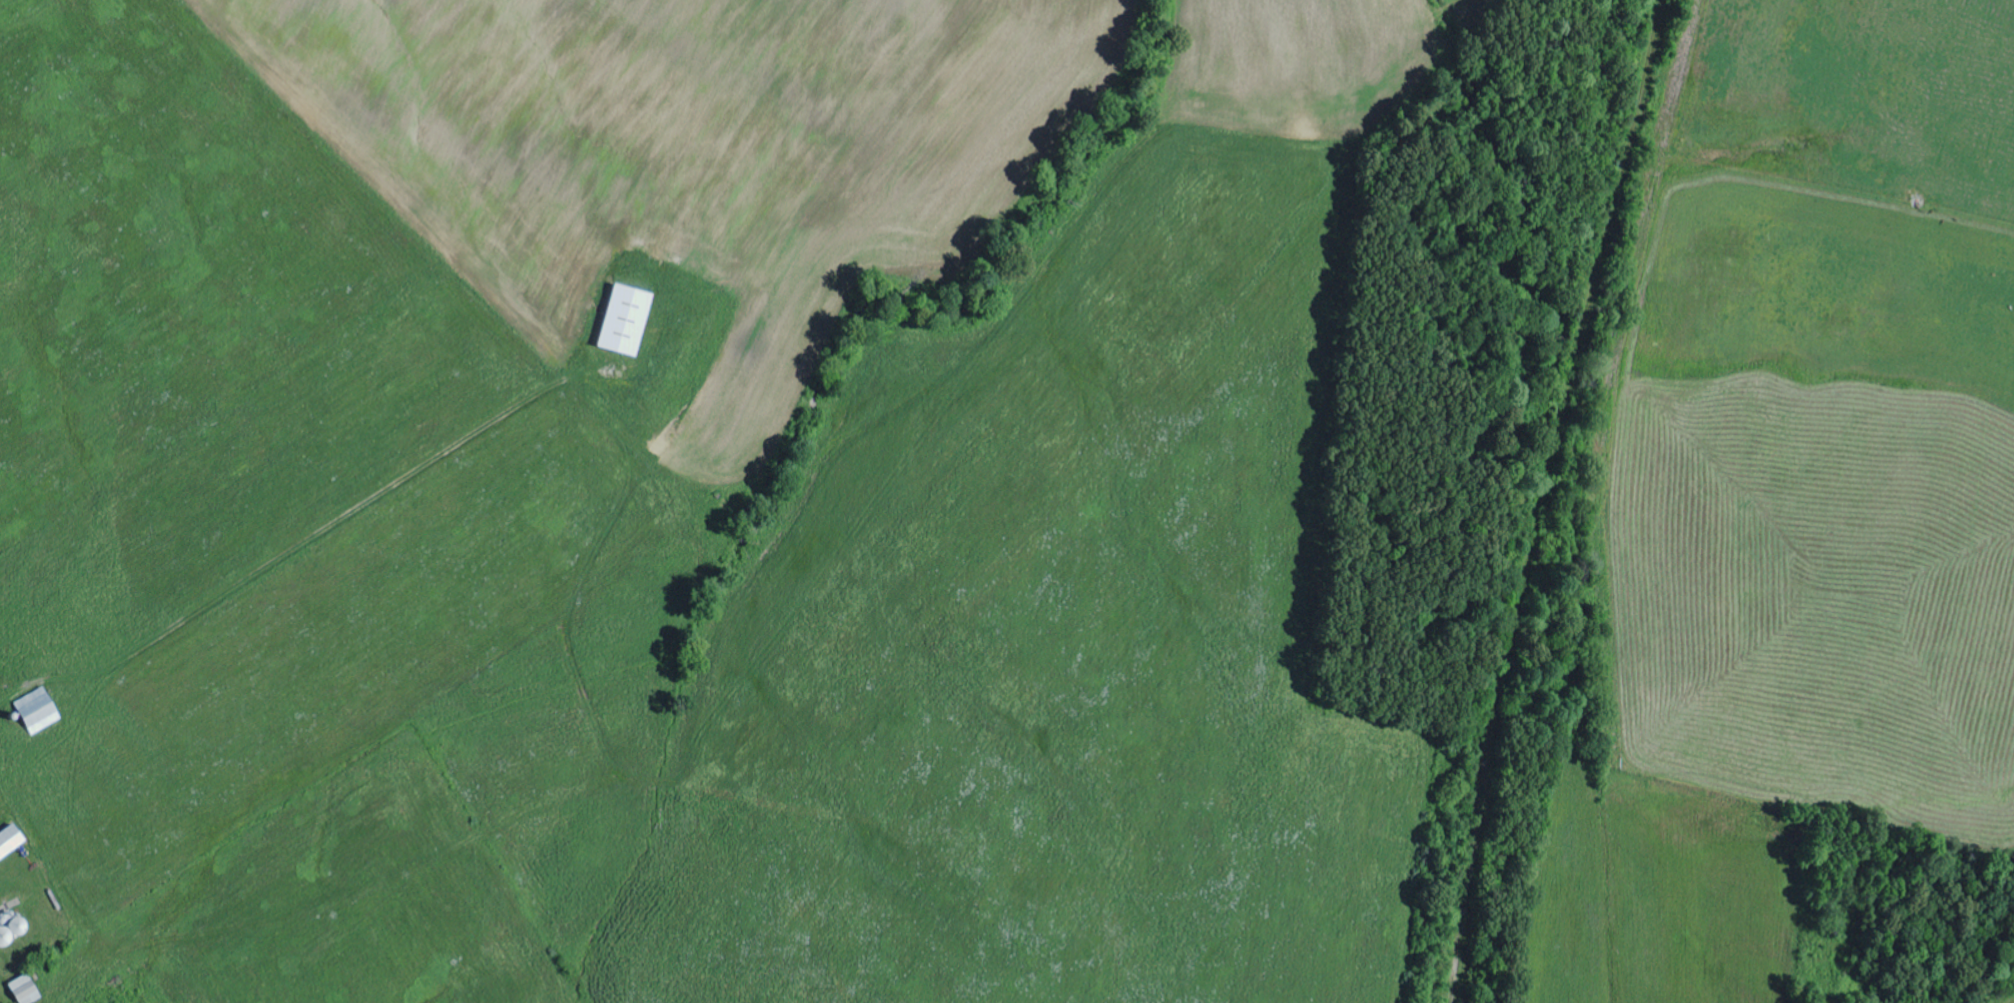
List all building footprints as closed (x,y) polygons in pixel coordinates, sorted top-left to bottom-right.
[(638,359),(654,295),(614,285),(599,349),(638,359)] [(15,702),(32,735),(62,720),(45,687),(15,702)] [(14,824),(0,835),(0,862),(27,842),(14,824)]
